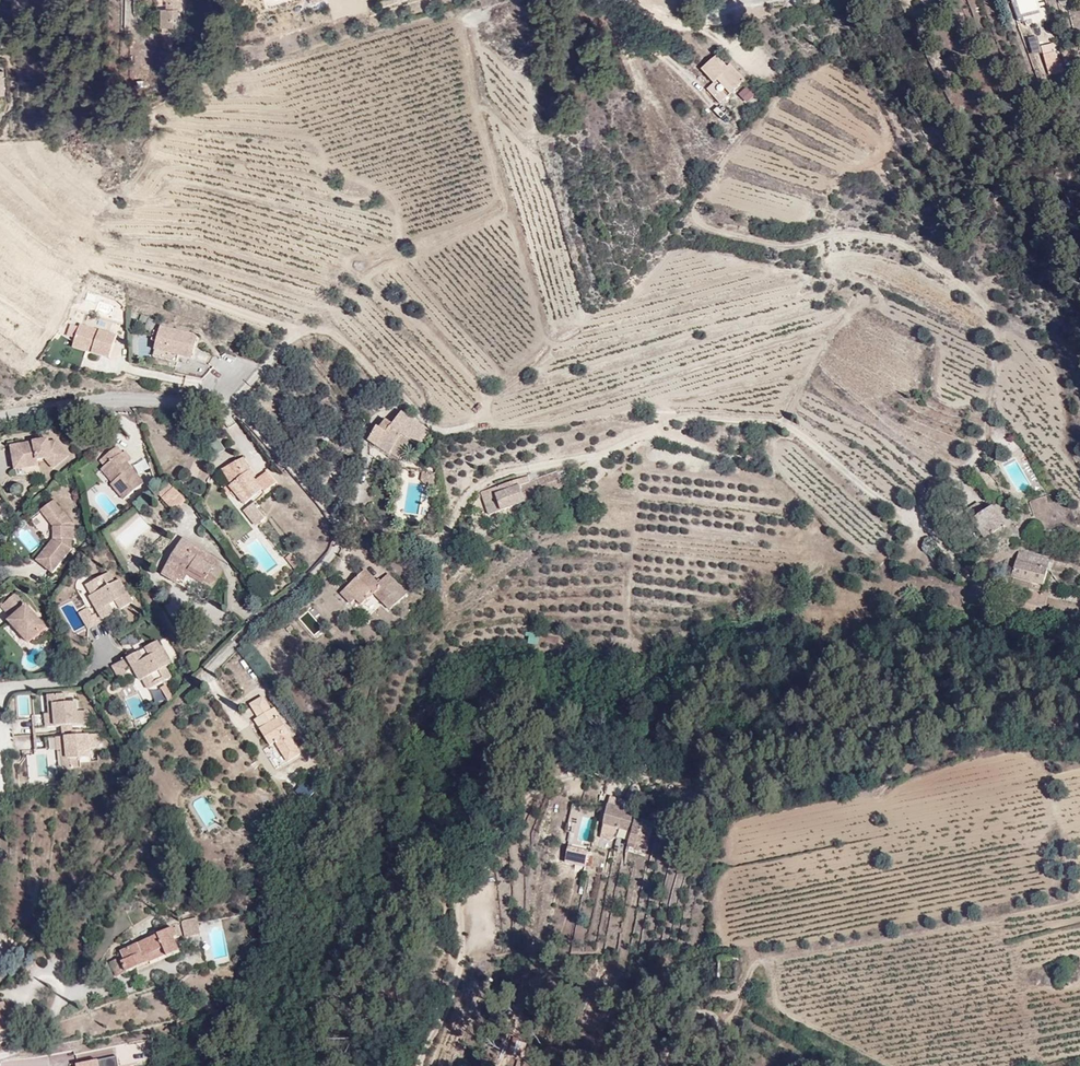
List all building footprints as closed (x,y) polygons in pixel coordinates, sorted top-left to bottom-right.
[(165,4),(166,28),(187,27),(184,15),(194,9),(195,0),(163,0),(165,4)] [(1052,43),(1041,46),(1049,74),(1059,71),(1052,43)] [(753,80),(722,56),(706,70),(710,91),(723,108),(753,80)] [(197,366),(203,334),(161,321),(155,355),(197,366)] [(66,335),(73,338),(77,325),(70,322),(66,335)] [(123,336),(82,322),(74,355),(116,366),(123,336)] [(133,355),(148,354),(148,336),(133,336),(133,355)] [(442,434),(403,411),(380,453),(417,472),(442,434)] [(63,465),(60,437),(15,442),(17,468),(63,465)] [(134,503),(148,480),(114,437),(94,463),(134,503)] [(243,514),(279,483),(263,452),(217,475),(243,514)] [(481,491),(494,517),(550,497),(542,476),(481,491)] [(159,495),(174,510),(185,499),(170,484),(159,495)] [(74,528),(54,501),(38,510),(59,538),(40,559),(57,571),(74,528)] [(1008,533),(996,513),(988,518),(981,508),(969,516),(988,546),(1008,533)] [(239,555),(186,535),(167,572),(227,601),(239,555)] [(1058,561),(1027,552),(1026,560),(1013,559),(1009,576),(1036,582),(1035,591),(1050,594),(1058,561)] [(376,565),(344,589),(379,635),(424,605),(376,565)] [(96,632),(138,602),(121,573),(77,599),(96,632)] [(25,603),(15,592),(0,605),(0,606),(9,616),(25,603)] [(47,619),(27,603),(10,617),(34,639),(47,619)] [(172,660),(178,656),(166,636),(160,640),(172,660)] [(175,683),(154,641),(109,662),(122,705),(175,683)] [(271,688),(249,715),(285,769),(308,745),(271,688)] [(27,696),(18,696),(19,715),(28,715),(27,696)] [(51,701),(49,727),(91,720),(85,704),(51,701)] [(97,735),(60,740),(63,772),(105,760),(97,735)] [(300,785),(297,793),(309,798),(312,790),(300,785)] [(637,811),(612,806),(600,847),(632,852),(637,811)] [(581,813),(570,812),(565,842),(576,844),(581,813)] [(582,864),(585,850),(567,846),(564,860),(582,864)] [(185,938),(201,934),(196,917),(181,921),(185,938)] [(174,924),(117,951),(125,978),(191,953),(174,924)] [(117,1056),(75,1064),(75,1065),(119,1065),(117,1056)]
